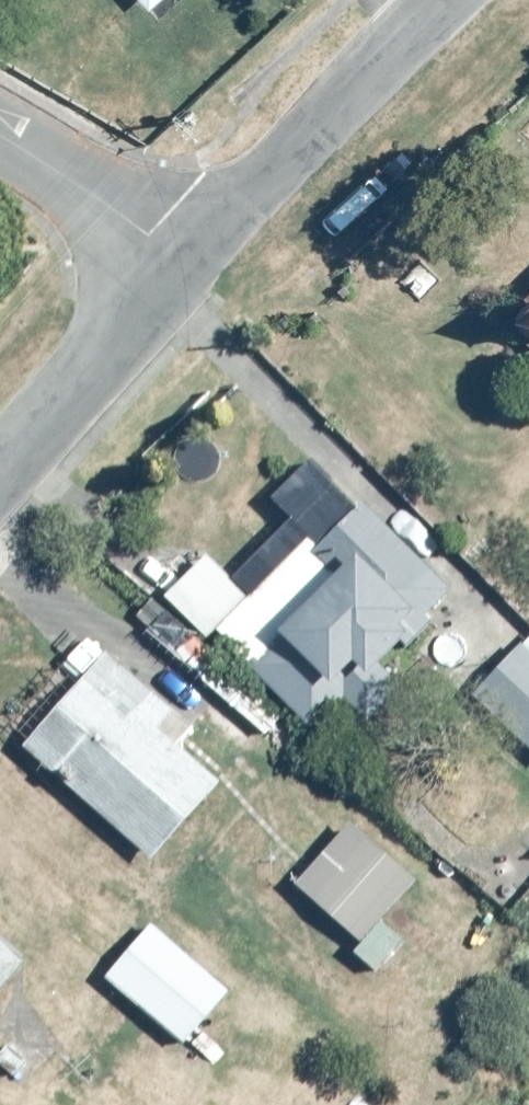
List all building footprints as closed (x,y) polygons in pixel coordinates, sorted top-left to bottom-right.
[(147,12),(160,0),(136,0),(147,12)] [(514,299),(528,314),(528,284),(514,299)] [(453,595),(348,507),(296,463),(254,514),(271,528),(228,580),(199,555),(151,613),(206,659),(189,678),(266,743),(286,719),(323,750),(453,595)] [(526,622),(460,698),(528,758),(528,624),(526,622)] [(135,685),(100,659),(18,767),(141,861),(215,764),(156,720),(184,683),(154,660),(135,685)] [(412,895),(340,827),(278,892),(295,908),(270,934),(319,980),(346,952),(374,978),(407,943),(385,923),(412,895)] [(233,990),(151,922),(98,986),(180,1053),(233,990)] [(28,957),(0,932),(0,989),(28,957)]
